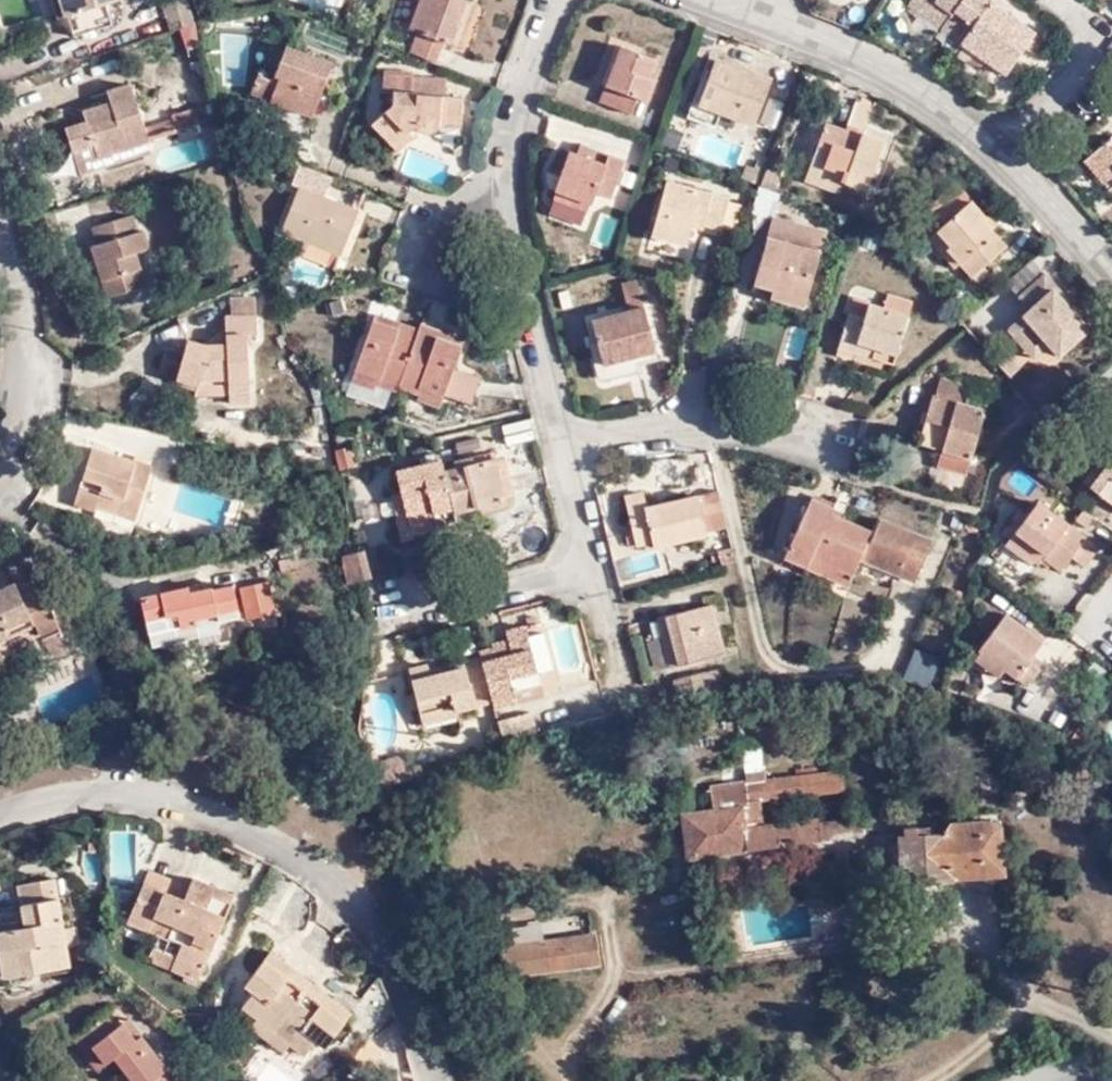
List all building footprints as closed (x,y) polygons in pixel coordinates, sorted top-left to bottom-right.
[(61,8),(58,0),(48,0),(51,10),(61,8)] [(61,8),(65,7),(70,26),(107,14),(102,0),(58,0),(61,8)] [(188,0),(180,0),(186,20),(193,18),(188,0)] [(414,22),(421,25),(413,46),(439,56),(447,35),(459,40),(476,0),(422,0),(414,22)] [(459,40),(464,42),(481,0),(476,0),(459,40)] [(921,0),(912,0),(910,2),(943,24),(948,16),(921,0)] [(991,0),(921,0),(948,16),(943,24),(967,39),(968,38),(991,0)] [(1045,35),(991,0),(968,38),(990,53),(1012,67),(1028,42),(1038,47),(1045,35)] [(613,79),(628,40),(623,38),(608,76),(613,79)] [(967,39),(962,48),(984,63),(990,53),(968,38),(967,39)] [(337,57),(289,40),(276,74),(261,69),(255,87),(317,110),(337,57)] [(662,53),(628,40),(613,79),(608,95),(638,107),(645,91),(653,94),(662,73),(655,70),(657,65),(662,53)] [(703,94),(724,103),(757,117),(774,74),(719,53),(703,94)] [(416,90),(417,81),(417,71),(390,69),(388,87),(399,88),(398,98),(377,116),(399,141),(417,128),(413,123),(417,118),(422,124),(427,126),(430,126),(434,126),(440,125),(446,117),(467,119),(468,93),(449,92),(416,90)] [(90,144),(143,126),(139,115),(125,76),(100,83),(102,96),(74,105),(79,113),(59,120),(65,139),(87,131),(90,144)] [(449,83),(417,81),(416,90),(449,92),(449,83)] [(717,120),(724,103),(703,94),(697,92),(690,109),(717,120)] [(169,105),(173,116),(191,110),(186,96),(168,102),(169,105)] [(143,126),(173,116),(169,105),(139,115),(143,126)] [(845,166),(842,174),(869,183),(886,137),(863,128),(865,123),(848,118),(846,122),(829,116),(814,154),(845,166)] [(147,139),(143,126),(90,144),(94,156),(147,139)] [(94,156),(90,144),(87,131),(65,139),(73,163),(94,156)] [(1097,154),(1111,172),(1111,141),(1097,154)] [(580,143),(577,152),(604,162),(608,154),(580,143)] [(604,162),(577,152),(568,149),(554,188),(592,203),(596,192),(611,196),(624,160),(608,154),(604,162)] [(812,163),(842,174),(845,166),(814,154),(812,163)] [(335,170),(301,157),(291,179),(301,183),(285,223),(343,245),(359,203),(327,192),(335,170)] [(724,222),(732,198),(733,195),(670,176),(654,230),(688,241),(694,223),(696,217),(709,221),(723,225),(724,222)] [(592,203),(554,188),(552,196),(590,210),(592,203)] [(780,194),(765,189),(756,221),(771,225),(780,194)] [(973,196),(941,224),(953,239),(945,246),(960,265),(966,260),(980,277),(990,268),(986,263),(1009,242),(985,214),(987,212),(973,196)] [(747,203),(732,198),(724,222),(739,227),(747,203)] [(130,224),(125,207),(89,218),(95,234),(89,242),(106,290),(141,279),(130,246),(143,241),(137,224),(130,224)] [(696,217),(694,223),(708,227),(709,221),(696,217)] [(953,239),(941,224),(933,232),(945,246),(953,239)] [(783,263),(816,273),(824,249),(772,233),(758,277),(777,283),(783,263)] [(309,243),(304,254),(335,267),(340,256),(309,243)] [(806,303),(816,273),(783,263),(777,283),(774,292),(806,303)] [(1017,322),(1035,342),(1046,332),(1064,351),(1095,323),(1076,301),(1064,311),(1052,296),(1063,286),(1049,272),(1024,294),(1035,307),(1017,322)] [(639,273),(623,277),(630,302),(596,310),(608,363),(658,351),(639,273)] [(226,305),(252,303),(251,287),(226,288),(226,305)] [(885,306),(871,301),(866,315),(851,310),(837,353),(851,358),(853,350),(857,351),(861,339),(897,350),(914,299),(889,291),(885,306)] [(866,315),(871,301),(855,296),(851,310),(866,315)] [(162,338),(155,364),(194,375),(195,371),(224,370),(226,394),(246,393),(242,324),(253,323),(252,304),(226,305),(221,306),(222,336),(205,337),(183,330),(179,343),(162,338)] [(396,318),(399,311),(380,304),(377,311),(396,318)] [(378,376),(400,385),(402,380),(423,320),(399,311),(396,318),(377,311),(359,362),(380,371),(378,376)] [(451,326),(424,316),(423,320),(402,380),(424,388),(427,382),(449,391),(459,364),(467,343),(446,336),(451,326)] [(952,316),(941,325),(947,333),(959,325),(952,316)] [(1031,345),(1035,342),(1017,322),(1013,326),(1025,339),(1030,345),(1031,345)] [(470,334),(451,326),(446,336),(467,343),(470,334)] [(894,361),(897,350),(861,339),(857,351),(894,361)] [(375,383),(378,376),(380,371),(359,362),(354,375),(375,383)] [(459,364),(449,391),(474,400),(486,374),(459,364)] [(946,446),(974,455),(979,438),(990,441),(994,426),(983,423),(992,395),(974,390),(976,382),(946,373),(940,392),(937,391),(923,438),(946,446)] [(427,382),(424,388),(422,394),(445,402),(449,391),(427,382)] [(533,412),(507,419),(511,436),(537,430),(533,412)] [(483,429),(460,434),(462,443),(486,438),(483,429)] [(99,506),(100,503),(102,494),(138,507),(153,459),(95,439),(76,499),(99,506)] [(1085,479),(1111,500),(1111,444),(1085,479)] [(917,445),(916,463),(935,464),(936,446),(917,445)] [(971,465),(974,455),(946,446),(943,456),(971,465)] [(448,463),(459,505),(510,494),(499,450),(448,463)] [(448,463),(446,453),(401,464),(414,521),(432,516),(433,519),(447,516),(450,522),(462,519),(459,505),(448,463)] [(733,523),(725,488),(703,494),(702,492),(653,505),(648,489),(629,495),(642,543),(663,538),(664,543),(713,531),(712,527),(733,523)] [(102,494),(100,503),(136,515),(138,507),(102,494)] [(816,557),(857,574),(863,557),(917,579),(934,538),(880,515),(874,529),(836,514),(838,509),(815,499),(790,558),(811,566),(816,557)] [(1073,557),(1087,537),(1040,500),(1027,516),(1019,511),(1003,533),(1011,539),(1018,530),(1043,549),(1034,560),(1042,565),(1047,559),(1062,571),(1073,557)] [(435,526),(450,522),(447,516),(433,519),(435,526)] [(1018,530),(1011,539),(1009,541),(1034,560),(1043,549),(1018,530)] [(1098,546),(1087,537),(1073,557),(1084,565),(1098,546)] [(379,538),(362,543),(360,570),(360,573),(387,566),(379,538)] [(719,562),(741,557),(738,545),(724,548),(726,556),(718,558),(719,562)] [(659,547),(628,553),(634,578),(665,572),(659,547)] [(726,556),(724,548),(717,550),(718,558),(726,556)] [(853,584),(857,574),(816,557),(811,566),(853,584)] [(279,605),(272,576),(244,582),(252,612),(279,605)] [(18,577),(0,586),(0,637),(37,619),(60,652),(74,644),(45,585),(34,580),(22,585),(18,577)] [(223,615),(231,612),(242,609),(235,582),(215,585),(214,581),(192,586),(192,581),(142,594),(151,628),(198,615),(197,611),(221,605),(223,615)] [(844,592),(837,590),(834,600),(841,602),(844,592)] [(665,614),(666,618),(670,632),(678,665),(730,652),(718,601),(665,614)] [(237,635),(231,612),(223,615),(221,605),(197,611),(198,615),(202,629),(226,624),(229,637),(237,635)] [(1007,612),(981,646),(1008,667),(1029,682),(1041,665),(1032,658),(1045,640),(1007,612)] [(202,629),(198,615),(151,628),(155,641),(202,629)] [(514,637),(482,645),(484,652),(496,696),(498,703),(520,697),(516,687),(547,679),(530,618),(510,624),(514,637)] [(670,632),(666,618),(658,620),(661,635),(670,632)] [(1008,667),(981,646),(974,654),(1001,674),(1008,667)] [(496,696),(484,652),(466,657),(468,661),(435,669),(431,657),(412,662),(427,719),(460,710),(458,706),(496,696)] [(713,670),(718,690),(729,686),(724,667),(713,670)] [(681,678),(687,699),(718,690),(713,670),(681,678)] [(501,717),(506,738),(539,727),(534,708),(501,717)] [(1072,740),(1077,742),(1083,733),(1076,731),(1072,740)] [(1083,744),(1102,753),(1106,743),(1086,736),(1083,744)] [(386,758),(381,759),(389,779),(415,770),(409,749),(386,758)] [(389,779),(381,759),(375,760),(380,781),(389,779)] [(681,812),(688,861),(781,846),(781,845),(779,838),(790,837),(791,843),(864,835),(862,816),(820,820),(820,818),(765,824),(762,800),(844,790),(842,770),(766,779),(765,770),(745,773),(747,781),(711,787),(714,808),(681,812)] [(950,877),(1002,875),(1000,829),(990,820),(948,821),(947,831),(932,831),(932,827),(915,826),(915,821),(897,822),(901,882),(949,881),(950,877)] [(61,868),(24,871),(29,919),(0,922),(0,925),(5,966),(72,958),(61,868)] [(190,898),(194,885),(154,870),(149,883),(190,898)] [(197,876),(194,885),(190,898),(149,883),(136,920),(189,942),(185,954),(180,967),(179,969),(204,978),(238,893),(197,876)] [(879,927),(877,903),(864,903),(862,878),(854,879),(855,899),(848,901),(850,924),(861,923),(862,929),(879,927)] [(595,960),(591,931),(498,942),(502,972),(595,960)] [(155,959),(180,967),(185,954),(159,944),(155,959)] [(356,1011),(352,1008),(337,997),(330,1006),(283,972),(290,962),(271,949),(247,982),(255,989),(244,1005),(260,1017),(296,1043),(310,1053),(322,1038),(330,1045),(351,1017),(356,1011)] [(330,1006),(337,997),(290,962),(283,972),(330,1006)] [(371,1034),(395,1010),(385,984),(378,970),(352,1008),(356,1011),(351,1017),(370,1036),(371,1034)] [(139,1034),(133,1038),(119,1022),(114,1026),(103,1011),(71,1036),(85,1053),(93,1047),(105,1060),(115,1053),(125,1066),(122,1069),(132,1080),(177,1080),(139,1034)] [(133,1038),(139,1034),(125,1017),(119,1022),(133,1038)] [(289,1051),(296,1043),(260,1017),(254,1027),(289,1051)] [(370,1036),(344,1062),(359,1076),(387,1047),(371,1034),(370,1036)] [(93,1047),(85,1053),(97,1067),(105,1060),(93,1047)] [(117,1080),(132,1080),(122,1069),(113,1076),(117,1080)]
